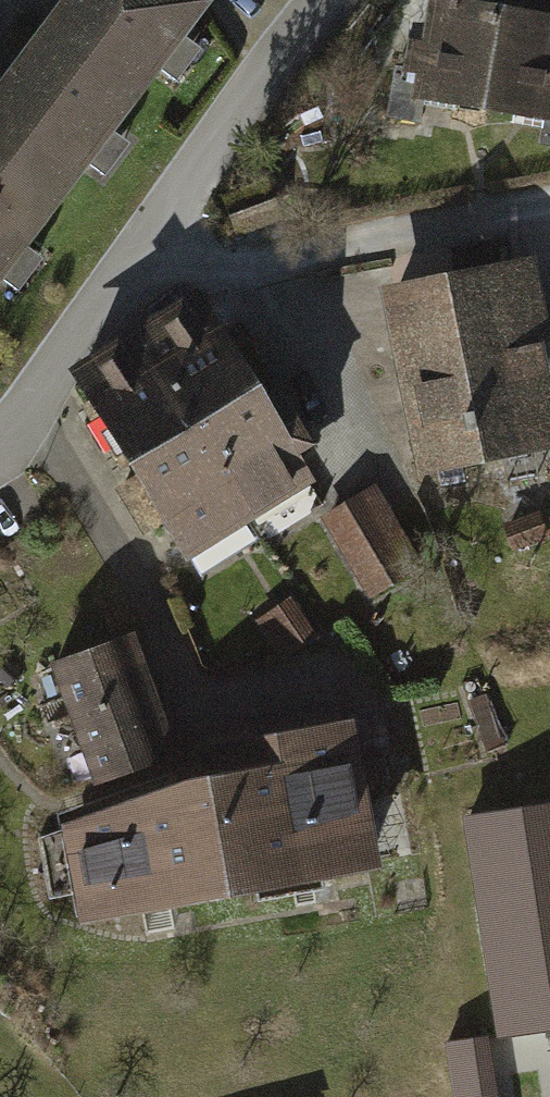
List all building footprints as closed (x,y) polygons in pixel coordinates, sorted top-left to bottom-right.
[(64,173),(186,8),(175,0),(70,0),(0,95),(0,126),(64,173)] [(463,122),(478,0),(431,0),(429,15),(399,12),(386,112),(463,122)] [(463,122),(543,132),(549,79),(549,24),(498,17),(501,0),(478,0),(463,122)] [(64,173),(0,126),(0,261),(64,173)] [(374,300),(412,484),(549,456),(549,436),(516,271),(374,300)] [(159,428),(182,468),(242,433),(183,333),(123,368),(159,428)] [(64,402),(100,463),(159,428),(123,368),(64,402)] [(159,428),(100,463),(160,566),(219,532),(182,468),(159,428)] [(242,433),(182,468),(219,532),(280,497),(242,433)] [(422,562),(373,483),(318,517),(368,596),(422,562)] [(503,524),(517,557),(549,543),(549,536),(539,509),(503,524)] [(316,634),(289,596),(254,620),(280,659),(316,634)] [(126,653),(24,688),(62,799),(164,764),(126,653)] [(208,797),(48,835),(65,935),(352,893),(320,734),(200,758),(208,797)] [(464,817),(499,1042),(549,1034),(549,803),(464,817)] [(447,1039),(458,1096),(485,1096),(474,1034),(447,1039)]
